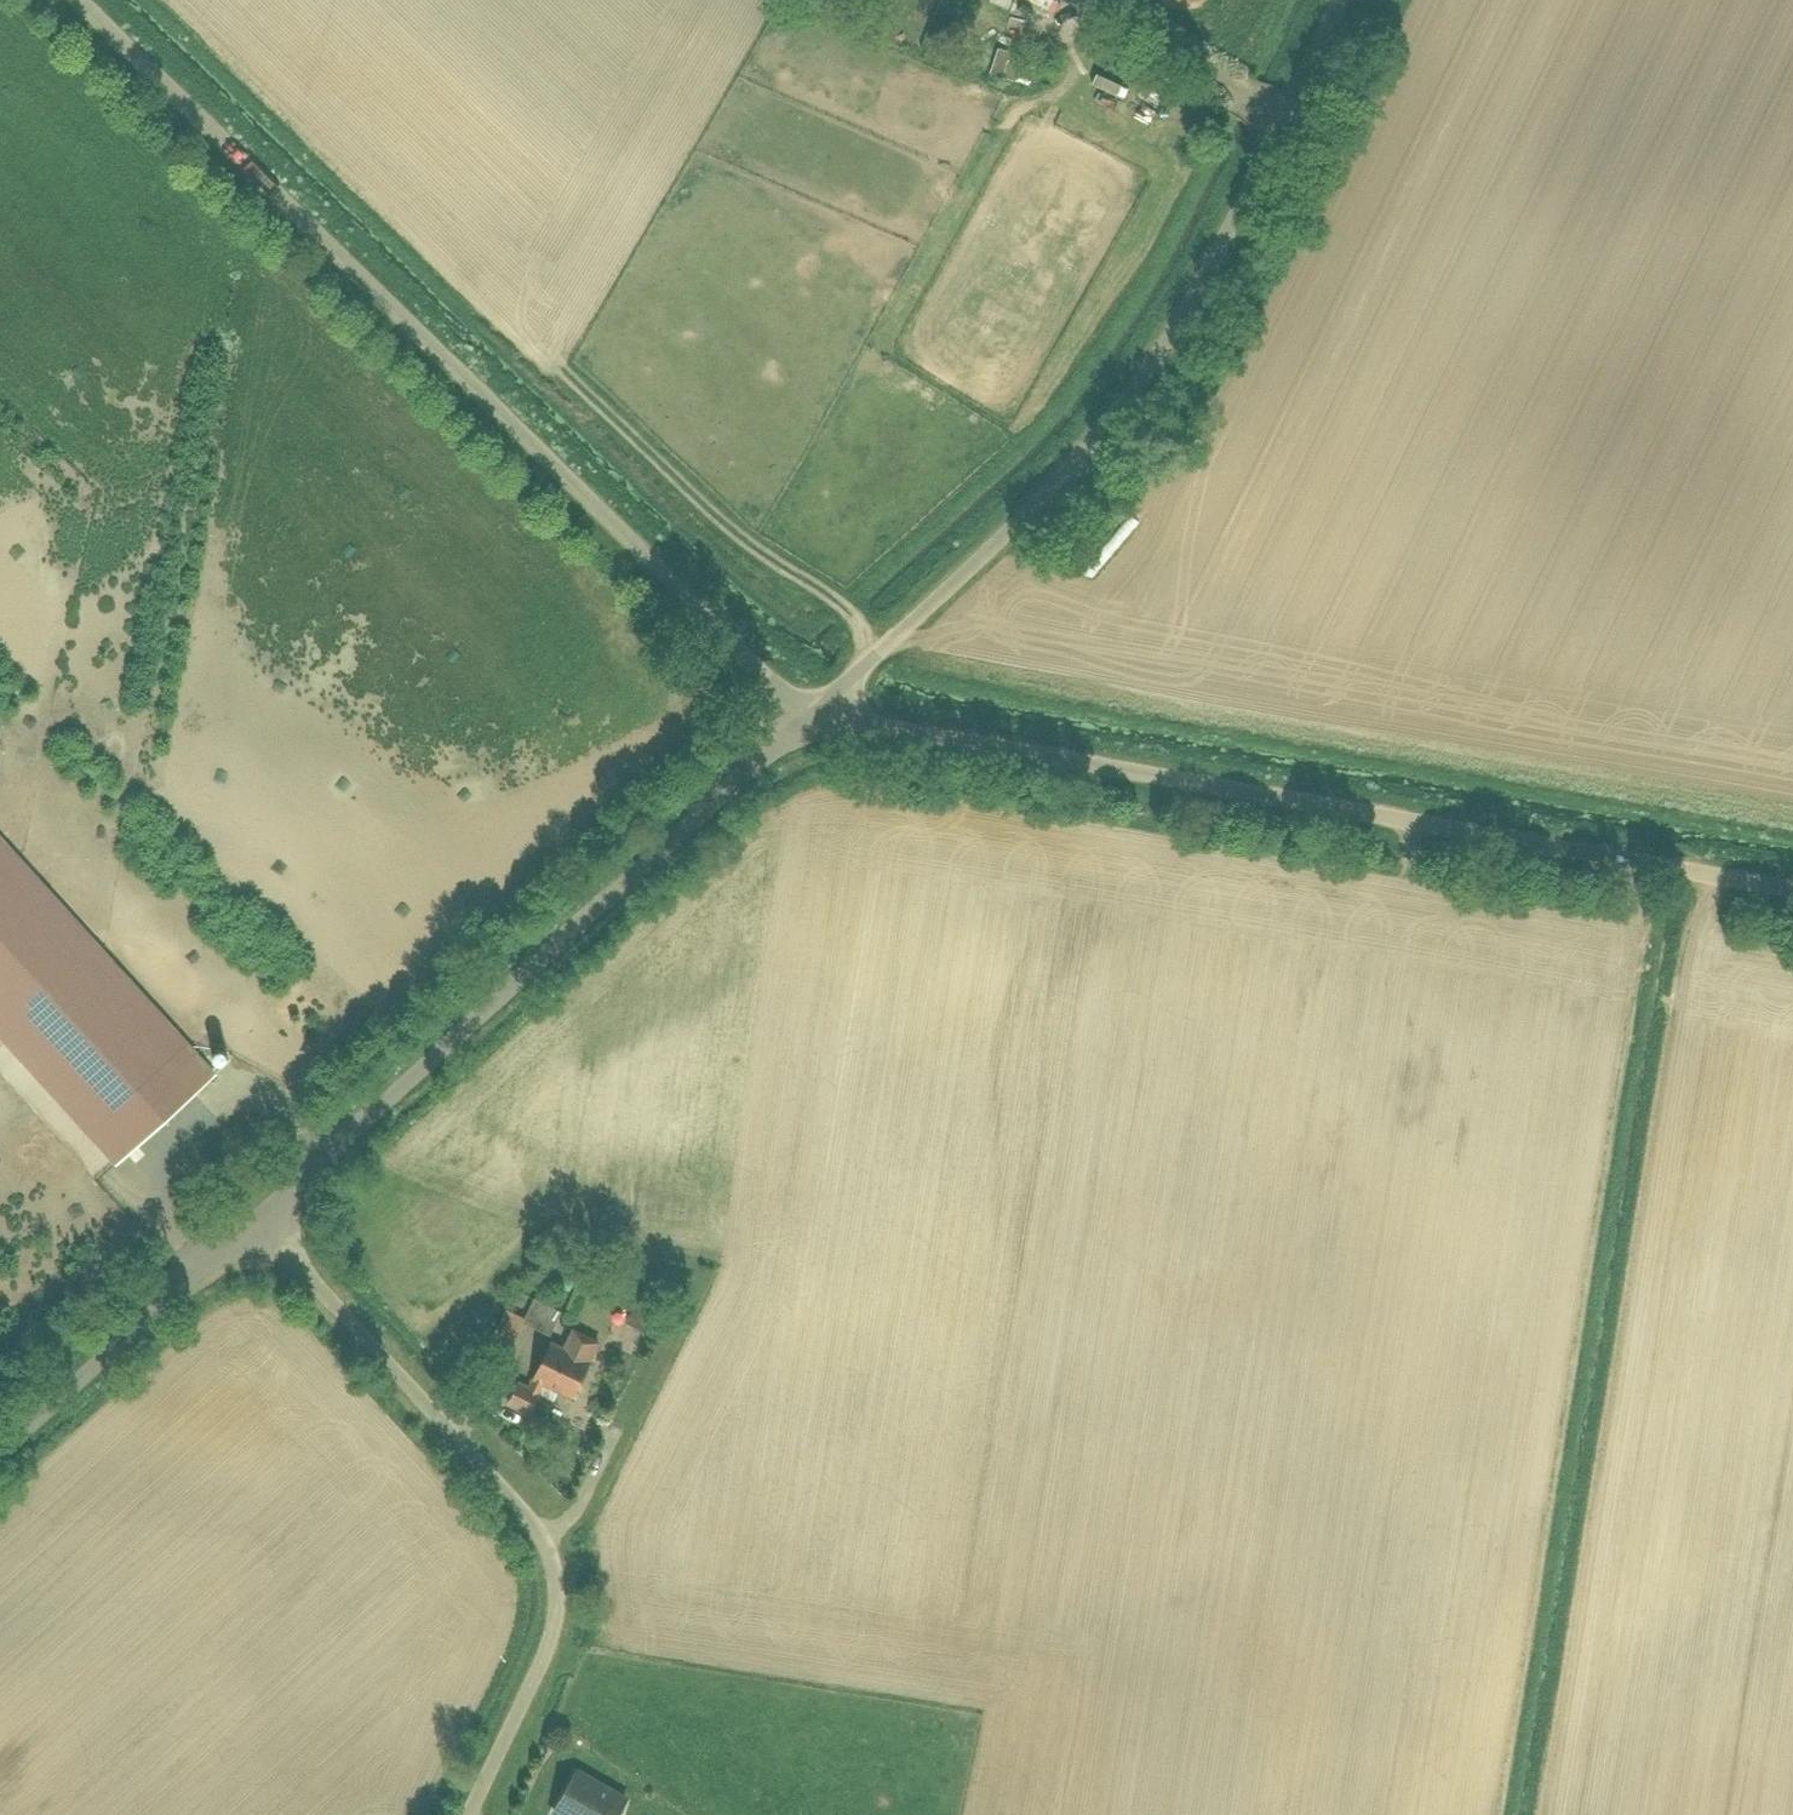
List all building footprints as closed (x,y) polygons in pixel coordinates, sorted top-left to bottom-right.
[(554,1343),(562,1315),(525,1303),(519,1322),(502,1317),(491,1351),(515,1359),(523,1333),(554,1343)] [(516,1381),(506,1414),(542,1425),(552,1395),(583,1405),(600,1349),(572,1340),(566,1359),(549,1354),(539,1388),(516,1381)] [(579,1786),(563,1814),(626,1814),(627,1812),(579,1786)]
